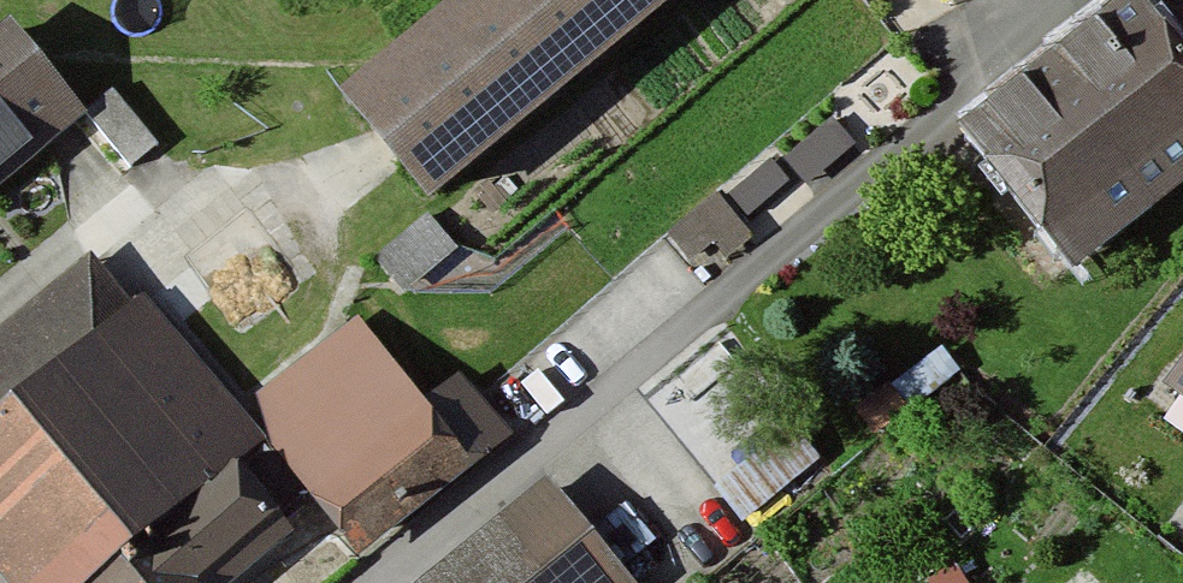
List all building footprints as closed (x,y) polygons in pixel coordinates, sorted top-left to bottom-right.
[(347,100),(429,203),(686,0),(475,0),(347,100)] [(1135,17),(977,140),(1075,264),(1182,180),(1182,79),(1135,17)] [(84,120),(10,29),(0,38),(0,188),(84,120)] [(714,270),(814,183),(774,138),(674,225),(714,270)] [(0,416),(0,577),(5,582),(229,582),(282,541),(227,473),(270,439),(155,294),(0,416)] [(244,388),(352,543),(515,431),(466,360),(422,390),(363,306),(244,388)] [(1154,390),(1182,409),(1182,346),(1154,390)] [(416,582),(630,582),(544,479),(416,582)]
